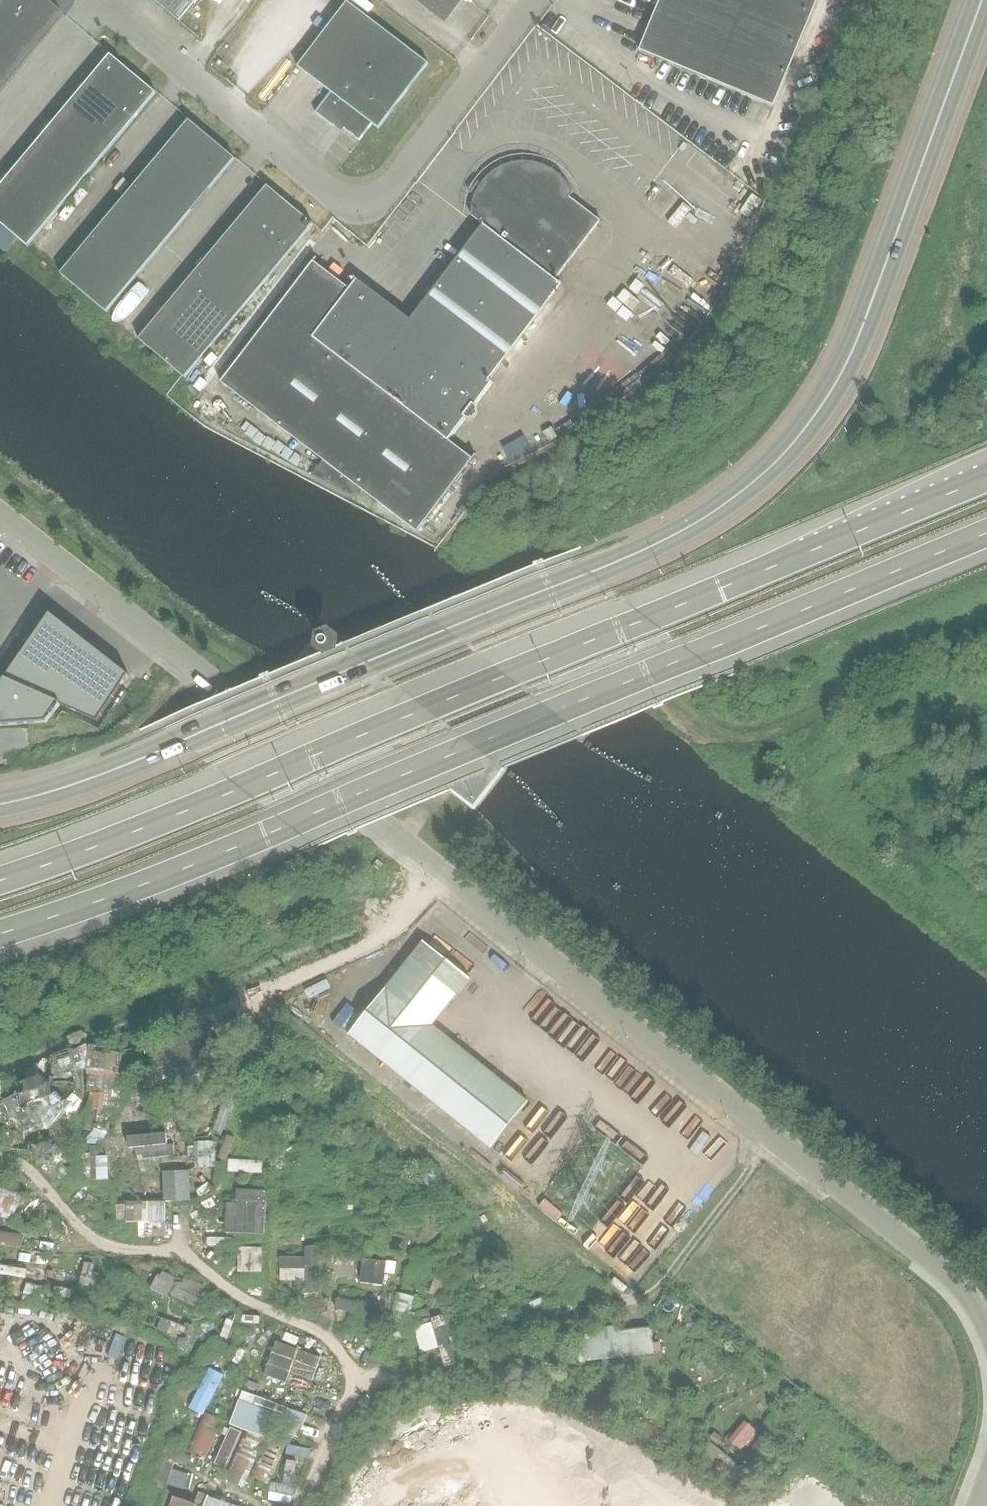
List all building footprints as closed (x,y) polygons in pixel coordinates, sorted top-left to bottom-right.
[(44,0),(0,0),(0,90),(62,15),(44,0)] [(179,22),(198,0),(153,0),(179,22)] [(437,15),(451,13),(461,0),(417,0),(437,15)] [(639,51),(773,107),(818,0),(660,0),(639,51)] [(330,93),(315,113),(333,126),(335,123),(359,141),(372,125),(378,130),(428,64),(347,2),(297,68),(330,93)] [(110,55),(0,186),(0,224),(27,247),(156,94),(110,55)] [(234,159),(188,121),(60,275),(106,313),(234,159)] [(473,460),(448,441),(492,383),(489,381),(562,286),(555,281),(600,222),(570,198),(573,194),(567,184),(560,177),(552,170),(543,166),(533,163),(523,162),(512,163),(503,167),(494,172),(486,178),(479,187),(477,185),(472,192),(475,194),(472,205),(471,216),(483,225),(410,321),(357,280),(349,290),(313,262),(220,383),(417,533),(473,460)] [(313,225),(267,187),(138,340),(185,379),(313,225)] [(0,686),(0,726),(47,723),(59,705),(97,721),(129,675),(50,614),(0,686)] [(432,1026),(470,979),(424,942),(349,1035),(491,1149),(528,1103),(432,1026)] [(170,1139),(131,1143),(133,1164),(172,1160),(170,1139)] [(190,1201),(190,1172),(164,1172),(164,1201),(190,1201)] [(0,1188),(0,1220),(11,1224),(21,1195),(0,1188)] [(266,1237),(266,1196),(238,1195),(238,1206),(227,1206),(226,1237),(266,1237)] [(167,1240),(167,1208),(128,1208),(128,1240),(167,1240)] [(0,1235),(0,1248),(22,1252),(24,1238),(0,1235)] [(262,1272),(262,1248),(238,1248),(238,1272),(262,1272)] [(356,1283),(355,1259),(319,1260),(319,1254),(306,1254),(307,1295),(319,1295),(319,1284),(356,1283)] [(389,1268),(364,1264),(361,1287),(386,1290),(389,1268)] [(29,1275),(0,1270),(0,1281),(27,1286),(29,1275)] [(161,1272),(151,1295),(197,1316),(208,1294),(161,1272)] [(404,1338),(415,1298),(396,1293),(385,1333),(404,1338)] [(337,1303),(335,1312),(381,1322),(383,1313),(376,1312),(378,1302),(357,1298),(355,1307),(337,1303)] [(426,1351),(446,1347),(450,1364),(461,1362),(451,1314),(419,1320),(426,1351)] [(634,1328),(624,1323),(603,1364),(613,1369),(634,1328)] [(320,1358),(277,1343),(264,1375),(285,1383),(289,1372),(312,1380),(320,1358)] [(189,1405),(173,1444),(270,1483),(286,1445),(189,1405)] [(734,1440),(746,1449),(763,1427),(750,1418),(734,1440)] [(154,1487),(165,1490),(166,1485),(184,1489),(188,1474),(173,1470),(175,1462),(188,1466),(191,1456),(165,1448),(154,1487)] [(199,1493),(195,1505),(174,1498),(171,1505),(236,1505),(199,1493)]
